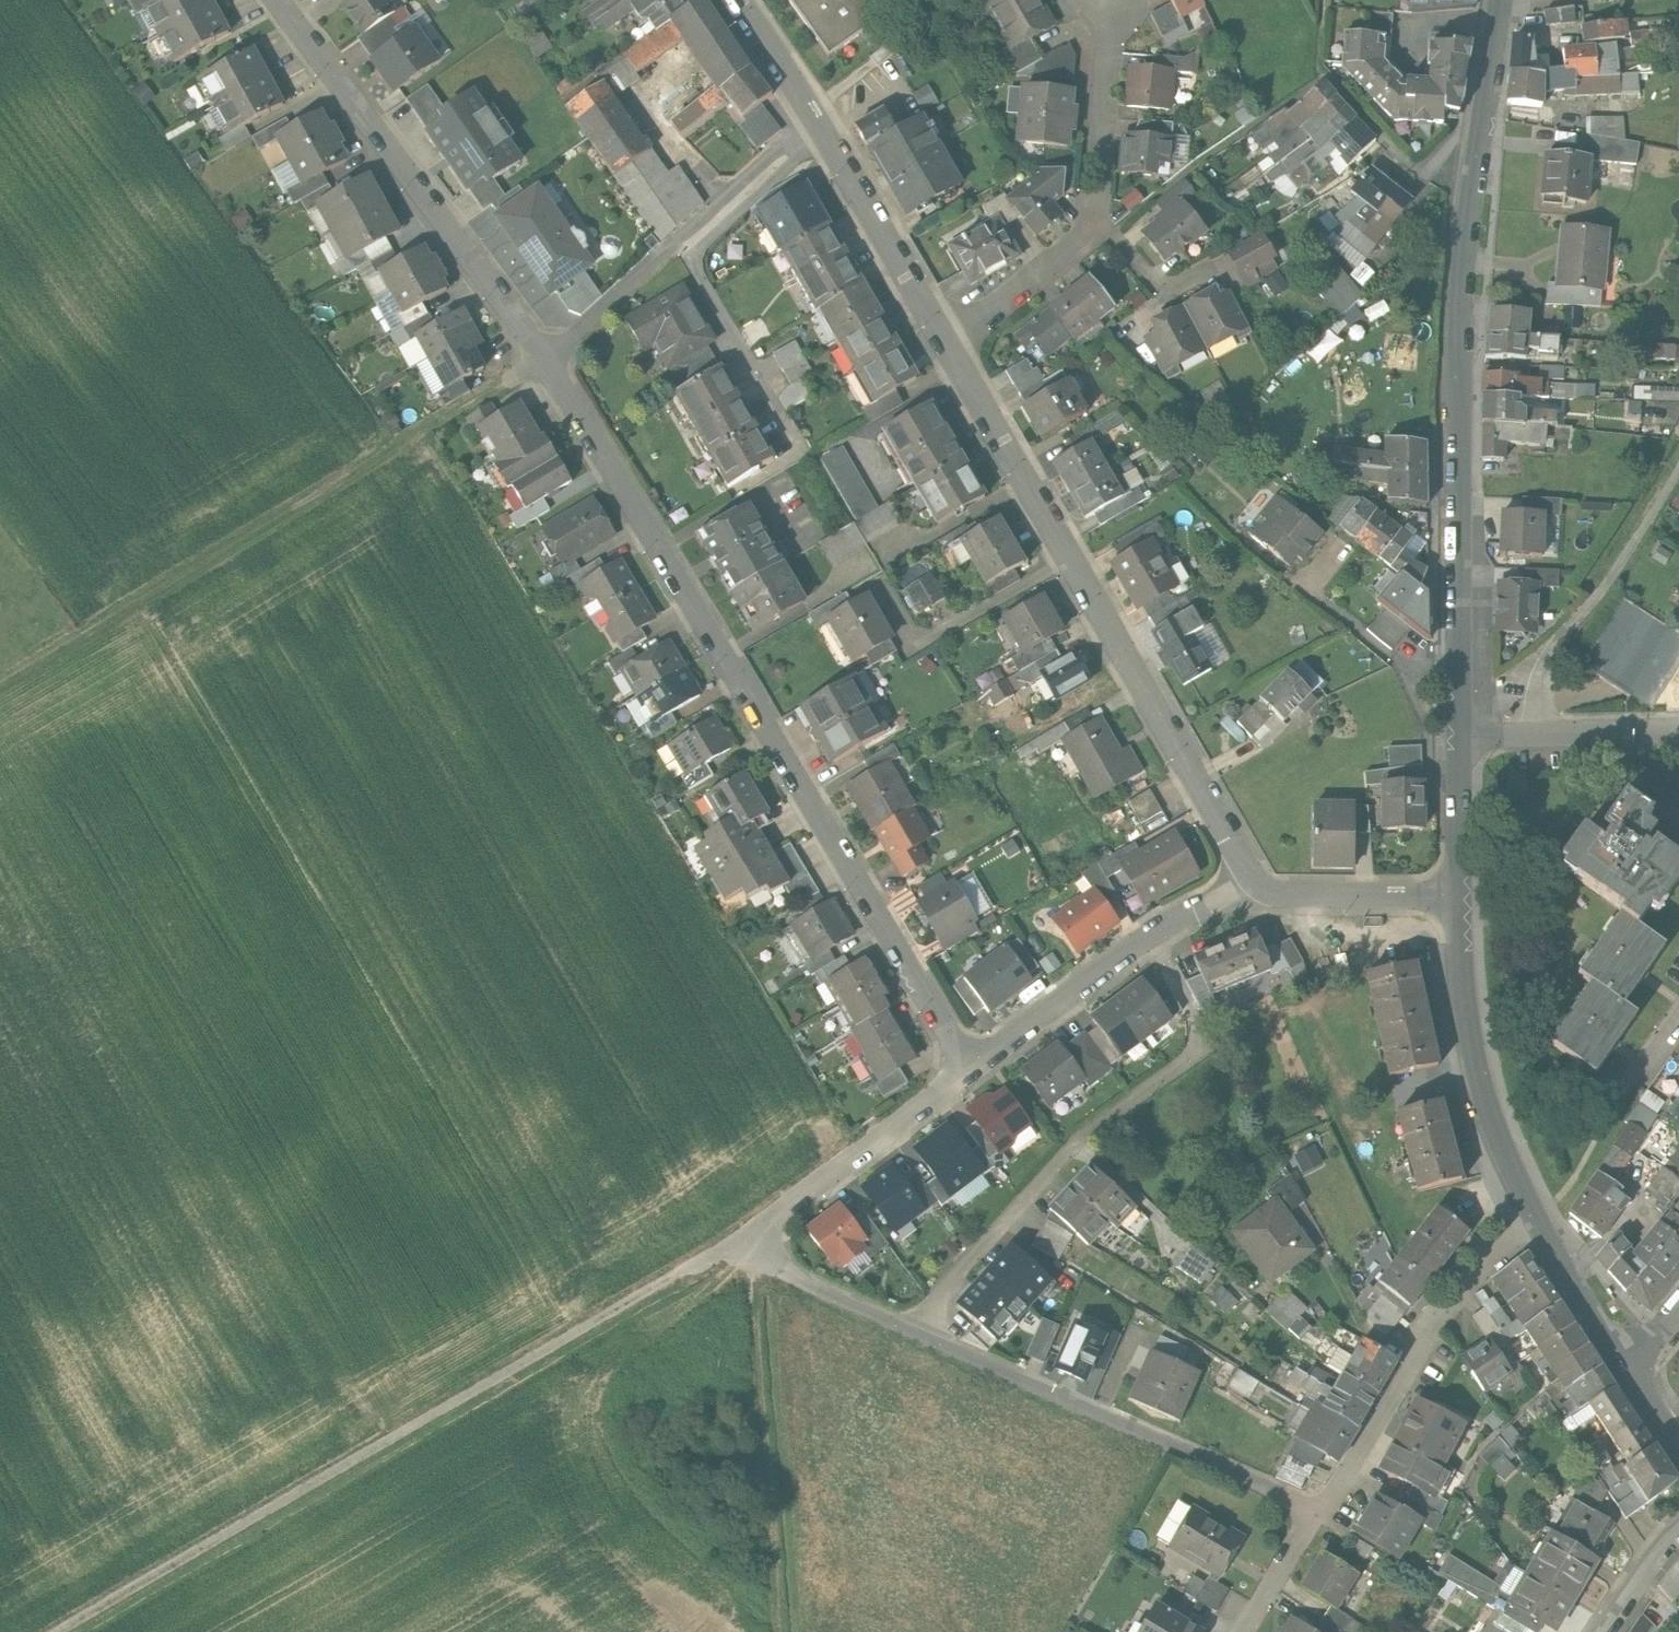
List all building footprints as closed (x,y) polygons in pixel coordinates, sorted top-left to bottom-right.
[(129,1),(136,15),(145,9),(145,8),(159,0),(131,0),(129,1)] [(145,8),(145,9),(160,35),(213,5),(210,0),(159,0),(145,8)] [(343,2),(364,34),(389,16),(394,12),(386,0),(347,0),(343,2)] [(532,12),(548,0),(524,0),(532,12)] [(595,6),(601,15),(605,11),(621,1),(620,0),(604,0),(595,6)] [(605,11),(613,22),(634,8),(628,0),(622,0),(621,1),(605,11)] [(634,8),(640,18),(649,19),(677,0),(628,0),(634,8)] [(649,19),(657,30),(670,21),(687,10),(680,0),(677,0),(649,19)] [(706,0),(701,0),(687,10),(670,21),(683,41),(713,85),(715,89),(718,92),(721,90),(750,67),(706,0)] [(835,57),(910,2),(909,0),(794,0),(835,57)] [(989,5),(1011,46),(1012,47),(1029,37),(1050,25),(1036,0),(998,0),(989,5)] [(1200,0),(1170,0),(1172,3),(1180,19),(1181,18),(1203,6),(1200,0)] [(1362,8),(1411,12),(1412,0),(1363,0),(1362,8)] [(1411,12),(1473,7),(1474,0),(1412,0),(1411,12)] [(1565,8),(1574,7),(1594,5),(1611,1),(1611,0),(1564,0),(1565,8)] [(1172,3),(1150,14),(1162,38),(1185,26),(1181,18),(1180,19),(1172,3)] [(213,5),(160,35),(175,63),(229,33),(213,5)] [(1565,8),(1559,9),(1561,22),(1576,20),(1575,15),(1574,7),(1565,8)] [(1559,9),(1545,11),(1546,24),(1561,22),(1559,9)] [(1393,13),(1368,11),(1366,34),(1385,36),(1392,37),(1393,13)] [(364,34),(357,39),(371,59),(403,36),(389,16),(364,34)] [(657,30),(622,54),(636,74),(683,41),(670,21),(657,30)] [(1623,21),(1614,22),(1616,40),(1625,39),(1623,21)] [(1614,22),(1584,25),(1586,43),(1616,40),(1614,22)] [(403,36),(371,59),(393,91),(436,61),(414,29),(403,36)] [(1648,31),(1630,33),(1632,49),(1650,47),(1649,36),(1648,31)] [(1366,34),(1345,32),(1342,64),(1347,64),(1346,70),(1390,116),(1395,116),(1394,121),(1412,122),(1413,101),(1405,101),(1406,80),(1401,80),(1383,62),(1385,36),(1366,34)] [(1392,37),(1385,36),(1383,62),(1401,80),(1406,80),(1407,76),(1390,59),(1392,37)] [(1429,78),(1407,76),(1406,80),(1405,101),(1413,101),(1412,122),(1442,124),(1443,111),(1459,112),(1460,101),(1463,102),(1465,85),(1463,84),(1467,61),(1469,61),(1472,44),(1470,44),(1471,38),(1452,36),(1452,39),(1432,37),(1429,78)] [(1029,37),(1012,47),(1011,46),(1002,51),(1015,75),(1035,65),(1042,60),(1029,37)] [(1533,39),(1514,38),(1511,71),(1525,72),(1536,71),(1535,51),(1533,39)] [(1042,60),(1035,65),(1034,76),(1073,79),(1076,56),(1070,45),(1042,60)] [(1596,47),(1564,49),(1566,69),(1567,78),(1596,77),(1598,77),(1597,62),(1596,47)] [(1564,49),(1535,51),(1536,71),(1566,69),(1564,49)] [(253,50),(199,80),(214,107),(268,77),(253,50)] [(622,54),(595,72),(603,83),(609,92),(636,74),(622,54)] [(1184,59),(1153,56),(1152,69),(1173,71),(1172,72),(1191,73),(1192,54),(1184,59)] [(1617,59),(1597,62),(1598,77),(1619,76),(1618,65),(1617,59)] [(1650,62),(1631,63),(1633,75),(1652,73),(1650,62)] [(1631,63),(1618,65),(1619,76),(1633,75),(1631,63)] [(750,67),(721,90),(726,97),(743,118),(772,95),(750,67)] [(1152,69),(1131,67),(1127,105),(1169,109),(1172,72),(1173,71),(1152,69)] [(1536,71),(1525,72),(1511,71),(1507,102),(1542,106),(1542,91),(1564,90),(1564,94),(1596,94),(1596,77),(1567,78),(1566,69),(1536,71)] [(1598,77),(1596,77),(1596,94),(1621,93),(1619,76),(1598,77)] [(268,77),(214,107),(229,134),(230,135),(245,127),(284,105),(268,77)] [(609,92),(603,83),(567,108),(614,176),(650,152),(609,92)] [(911,94),(922,112),(938,103),(928,84),(911,94)] [(428,85),(406,100),(428,132),(450,117),(446,112),(446,111),(428,85)] [(713,85),(704,91),(708,95),(715,89),(713,85)] [(1324,85),(1299,108),(1311,121),(1319,115),(1316,112),(1334,95),(1324,85)] [(1072,93),(1023,88),(1021,115),(1074,120),(1075,108),(1071,107),(1072,93)] [(708,95),(671,124),(680,135),(720,103),(720,102),(726,97),(721,90),(718,92),(715,89),(708,95)] [(446,111),(446,112),(450,117),(428,132),(468,189),(490,174),(493,180),(494,179),(520,161),(473,93),(446,111)] [(1345,107),(1334,95),(1316,112),(1319,115),(1326,122),(1345,107)] [(1345,107),(1326,122),(1330,127),(1338,134),(1356,121),(1357,120),(1345,107)] [(1622,111),(1596,108),(1596,110),(1596,117),(1598,136),(1624,140),(1622,111)] [(760,110),(739,127),(758,151),(779,133),(760,110)] [(883,111),(856,127),(868,148),(895,132),(894,132),(883,111)] [(293,129),(278,137),(279,139),(291,160),(334,137),(321,114),(293,129)] [(1074,120),(1021,115),(1018,142),(1067,146),(1069,131),(1073,132),(1074,120)] [(1326,122),(1319,115),(1311,121),(1317,127),(1308,135),(1303,128),(1292,138),(1302,149),(1330,127),(1326,122)] [(287,117),(252,137),(259,150),(279,139),(278,137),(293,129),(287,117)] [(920,117),(894,132),(895,132),(868,148),(908,216),(960,185),(920,117)] [(1592,118),(1588,118),(1590,134),(1598,136),(1596,117),(1592,118)] [(1173,124),(1148,121),(1146,138),(1172,141),(1173,124)] [(1317,127),(1311,121),(1303,128),(1308,135),(1317,127)] [(1356,121),(1338,134),(1354,152),(1353,153),(1354,154),(1355,155),(1356,154),(1357,156),(1374,139),(1356,121)] [(229,134),(219,139),(226,151),(251,137),(245,127),(230,135),(229,134)] [(1590,134),(1582,133),(1581,158),(1590,159),(1590,160),(1637,164),(1640,143),(1624,140),(1598,136),(1590,134)] [(334,137),(291,160),(302,182),(303,183),(322,173),(346,160),(334,137)] [(1146,138),(1124,137),(1121,172),(1156,175),(1157,162),(1170,163),(1172,141),(1146,138)] [(1259,165),(1272,180),(1295,161),(1282,145),(1259,165)] [(666,176),(650,152),(614,176),(645,221),(678,194),(666,176)] [(1581,158),(1547,156),(1543,195),(1563,197),(1563,201),(1586,203),(1590,160),(1590,159),(1581,158)] [(703,204),(679,167),(666,176),(678,194),(692,215),(703,204)] [(1065,171),(1041,169),(1031,179),(1032,181),(1051,204),(1063,194),(1065,171)] [(1371,169),(1351,192),(1358,197),(1333,219),(1337,226),(1340,225),(1368,205),(1378,214),(1396,190),(1371,169)] [(322,173),(303,183),(302,182),(287,191),(294,204),(301,200),(329,184),(322,173)] [(490,174),(468,189),(483,211),(492,205),(505,196),(494,179),(493,180),(490,174)] [(799,176),(769,193),(755,206),(759,213),(805,187),(799,176)] [(335,196),(318,205),(319,206),(333,232),(334,232),(383,204),(368,177),(335,196)] [(1008,199),(1008,200),(1021,217),(1036,235),(1060,216),(1051,204),(1032,181),(1008,199)] [(1183,181),(1155,203),(1164,214),(1167,217),(1182,204),(1183,205),(1195,196),(1183,181)] [(329,184),(301,200),(308,212),(319,206),(318,205),(335,196),(329,184)] [(505,196),(492,205),(499,216),(527,197),(519,186),(505,196)] [(805,187),(759,213),(769,230),(772,229),(784,250),(827,226),(805,187)] [(499,216),(496,218),(505,231),(508,229),(512,234),(508,236),(529,265),(532,263),(537,270),(534,272),(550,295),(555,292),(584,271),(592,266),(583,253),(585,251),(582,247),(583,244),(582,239),(578,237),(575,236),(572,232),(569,234),(561,222),(538,189),(527,197),(499,216)] [(1378,214),(1368,205),(1340,225),(1348,236),(1353,243),(1366,253),(1372,245),(1374,246),(1391,224),(1392,225),(1411,201),(1397,189),(1396,190),(1378,214)] [(678,194),(645,221),(660,244),(692,215),(678,194)] [(1004,194),(983,206),(992,222),(997,219),(1002,227),(1021,217),(1008,200),(1008,199),(1004,194)] [(383,204),(334,232),(347,256),(348,258),(364,249),(398,230),(383,204)] [(1182,204),(1167,217),(1164,214),(1156,221),(1158,223),(1144,234),(1164,259),(1175,250),(1177,253),(1204,232),(1183,205),(1182,204)] [(992,222),(951,245),(972,282),(1018,256),(1002,227),(997,219),(992,222)] [(1337,226),(1325,235),(1334,246),(1348,236),(1340,225),(1337,226)] [(862,286),(827,226),(784,250),(781,252),(816,313),(822,309),(862,286)] [(1608,230),(1562,226),(1557,284),(1557,286),(1587,288),(1587,287),(1602,288),(1608,230)] [(1259,235),(1227,251),(1241,274),(1273,258),(1259,235)] [(659,244),(651,236),(640,246),(648,254),(659,244)] [(398,260),(380,270),(381,271),(393,293),(436,270),(423,247),(398,260)] [(364,249),(348,258),(347,256),(336,262),(344,276),(370,261),(364,249)] [(392,249),(369,262),(376,274),(381,271),(380,270),(398,260),(392,249)] [(436,270),(393,293),(403,312),(404,313),(422,303),(446,289),(436,270)] [(1333,270),(1312,287),(1339,317),(1360,300),(1333,270)] [(584,271),(555,292),(569,311),(581,316),(602,297),(584,271)] [(1089,277),(1014,337),(1024,349),(1035,341),(1047,357),(1070,340),(1073,344),(1114,309),(1089,277)] [(1587,288),(1557,286),(1557,284),(1547,283),(1546,304),(1585,305),(1587,288)] [(862,286),(822,309),(840,339),(880,317),(862,286)] [(682,288),(627,320),(640,342),(650,336),(669,367),(706,345),(713,341),(682,288)] [(1214,288),(1182,307),(1206,351),(1239,333),(1219,297),(1214,288)] [(1229,292),(1219,297),(1239,333),(1242,339),(1252,334),(1229,292)] [(422,303),(404,313),(403,312),(398,314),(405,327),(428,314),(422,303)] [(1182,307),(1150,324),(1155,332),(1175,368),(1177,367),(1206,351),(1182,307)] [(436,325),(416,336),(417,337),(428,358),(475,332),(463,310),(436,325)] [(1530,312),(1489,311),(1487,334),(1528,336),(1530,312)] [(405,327),(403,328),(410,341),(417,337),(416,336),(436,325),(430,313),(428,314),(405,327)] [(880,317),(840,339),(857,370),(897,347),(880,317)] [(1547,323),(1536,323),(1535,336),(1546,335),(1547,328),(1547,323)] [(475,332),(429,358),(446,389),(463,379),(471,374),(483,367),(472,348),(481,344),(475,332)] [(1155,332),(1141,339),(1162,376),(1164,375),(1168,382),(1181,375),(1177,367),(1175,368),(1155,332)] [(1528,336),(1487,334),(1485,358),(1526,359),(1527,350),(1528,336)] [(1546,335),(1535,336),(1528,336),(1527,350),(1538,350),(1538,355),(1558,356),(1559,336),(1546,335)] [(795,342),(773,355),(783,372),(805,359),(795,342)] [(1678,368),(1678,345),(1654,344),(1653,358),(1674,360),(1674,367),(1678,368)] [(706,345),(669,367),(682,390),(720,368),(706,345)] [(897,347),(857,370),(875,402),(876,402),(894,392),(916,379),(897,347)] [(805,359),(783,372),(791,386),(788,387),(779,399),(786,410),(810,397),(801,381),(813,374),(805,359)] [(1026,359),(1006,371),(1019,395),(1020,395),(1041,383),(1044,381),(1036,368),(1033,370),(1026,359)] [(1564,366),(1540,366),(1540,379),(1564,379),(1564,366)] [(682,390),(676,393),(686,410),(685,411),(699,435),(700,435),(711,453),(755,428),(721,367),(682,390)] [(1044,381),(1041,383),(1047,392),(1068,380),(1062,371),(1044,381)] [(1518,375),(1484,374),(1483,395),(1519,396),(1594,398),(1595,385),(1575,384),(1575,383),(1549,382),(1549,381),(1541,381),(1541,379),(1518,379),(1518,375)] [(470,391),(463,379),(446,389),(438,393),(445,406),(470,391)] [(1025,405),(1021,408),(1039,440),(1086,413),(1076,395),(1075,396),(1067,383),(1068,382),(1068,380),(1047,392),(1025,405)] [(1041,383),(1020,395),(1025,405),(1047,392),(1041,383)] [(1634,386),(1633,399),(1678,400),(1678,387),(1634,386)] [(894,392),(876,402),(875,402),(861,410),(869,423),(902,405),(894,392)] [(1519,396),(1483,395),(1483,423),(1517,425),(1518,407),(1519,396)] [(557,459),(544,436),(541,437),(520,402),(498,415),(476,428),(477,430),(484,441),(488,439),(496,452),(492,454),(497,463),(494,465),(496,469),(500,467),(505,475),(508,473),(515,484),(557,459)] [(491,404),(466,419),(474,432),(477,430),(476,428),(498,415),(491,404)] [(963,461),(931,404),(884,430),(917,488),(963,461)] [(1557,413),(1523,411),(1518,407),(1517,425),(1546,427),(1556,428),(1556,420),(1557,413)] [(1116,411),(1068,439),(1075,451),(1098,437),(1098,438),(1126,422),(1116,411)] [(1517,425),(1483,423),(1482,459),(1504,460),(1505,442),(1544,446),(1546,427),(1517,425)] [(755,428),(711,453),(718,466),(717,467),(729,487),(758,470),(757,469),(773,459),(755,428)] [(1075,451),(1052,464),(1068,492),(1114,465),(1098,438),(1098,437),(1075,451)] [(1426,443),(1386,438),(1387,471),(1387,480),(1388,500),(1427,506),(1426,443)] [(1183,458),(1200,474),(1215,458),(1198,442),(1183,458)] [(1330,447),(1314,450),(1317,468),(1333,464),(1334,447),(1330,447)] [(1383,455),(1334,447),(1333,464),(1345,465),(1387,471),(1386,456),(1382,456),(1383,455)] [(878,510),(842,448),(821,460),(857,522),(878,510)] [(515,484),(511,486),(524,508),(525,509),(543,499),(571,482),(557,459),(515,484)] [(963,461),(917,488),(938,525),(985,499),(963,461)] [(1114,465),(1068,492),(1084,519),(1094,514),(1130,493),(1130,492),(1114,465)] [(1387,471),(1345,465),(1344,470),(1343,477),(1377,481),(1377,480),(1387,480),(1387,471)] [(1136,489),(1130,492),(1130,493),(1094,514),(1100,526),(1143,501),(1136,489)] [(1322,534),(1276,497),(1260,516),(1269,523),(1257,537),(1255,535),(1253,537),(1289,566),(1296,556),(1301,560),(1322,534)] [(1561,499),(1529,497),(1529,512),(1544,513),(1544,515),(1560,516),(1561,499)] [(543,499),(525,509),(524,508),(510,517),(517,529),(549,510),(543,499)] [(1347,499),(1330,521),(1339,528),(1360,500),(1347,499)] [(592,500),(543,529),(564,563),(565,565),(574,559),(614,536),(592,500)] [(1360,500),(1339,528),(1354,539),(1375,511),(1360,500)] [(857,522),(854,523),(866,544),(903,523),(891,503),(878,510),(857,522)] [(749,508),(733,517),(732,515),(718,523),(719,525),(703,534),(708,543),(705,544),(713,557),(711,558),(716,567),(717,566),(724,578),(727,576),(735,591),(781,565),(749,508)] [(1400,530),(1375,511),(1354,539),(1378,557),(1400,530)] [(1529,512),(1503,511),(1501,543),(1500,554),(1541,556),(1544,515),(1544,513),(1529,512)] [(998,521),(962,542),(987,586),(1014,571),(1023,565),(998,521)] [(1164,536),(1157,523),(1113,548),(1120,559),(1150,542),(1151,543),(1164,536)] [(1400,530),(1378,557),(1390,566),(1398,555),(1415,532),(1407,526),(1402,531),(1400,530)] [(1120,559),(1112,564),(1138,608),(1141,606),(1166,592),(1176,586),(1151,543),(1150,542),(1120,559)] [(1658,546),(1651,558),(1664,566),(1671,554),(1658,546)] [(1398,555),(1390,566),(1401,575),(1409,561),(1398,555)] [(574,559),(565,565),(564,563),(549,572),(557,585),(569,577),(581,570),(574,559)] [(581,570),(569,577),(577,591),(582,588),(581,586),(607,571),(600,559),(581,570)] [(1425,570),(1409,561),(1401,575),(1419,589),(1425,570)] [(607,571),(581,586),(582,588),(589,598),(586,600),(584,607),(591,618),(604,610),(637,591),(620,563),(607,571)] [(735,591),(733,593),(755,630),(804,602),(781,565),(735,591)] [(1559,570),(1524,569),(1524,584),(1537,584),(1537,586),(1558,587),(1559,570)] [(1014,571),(987,586),(993,597),(1020,582),(1014,571)] [(930,575),(904,590),(918,615),(945,599),(930,575)] [(1419,589),(1401,575),(1380,602),(1386,607),(1410,626),(1429,641),(1427,595),(1419,589)] [(1524,584),(1499,583),(1497,631),(1535,632),(1537,586),(1537,584),(1524,584)] [(637,591),(604,610),(611,621),(608,630),(615,642),(640,627),(653,619),(637,591)] [(1166,592),(1141,606),(1148,618),(1149,617),(1173,603),(1166,592)] [(846,593),(822,607),(829,620),(854,606),(846,593)] [(1585,656),(1652,699),(1678,658),(1678,632),(1624,596),(1585,656)] [(854,606),(829,620),(853,662),(865,655),(890,641),(892,639),(868,597),(854,606)] [(1173,603),(1149,617),(1155,629),(1191,608),(1185,597),(1173,603)] [(1043,599),(998,624),(999,626),(1005,622),(1023,652),(1016,656),(1017,657),(1042,643),(1062,632),(1043,599)] [(1386,607),(1381,613),(1380,613),(1376,619),(1366,629),(1380,640),(1391,649),(1410,626),(1386,607)] [(1155,629),(1151,631),(1162,650),(1191,633),(1192,635),(1203,628),(1191,608),(1155,629)] [(640,627),(615,642),(622,653),(631,648),(647,639),(640,627)] [(1191,633),(1162,650),(1171,665),(1173,664),(1184,685),(1211,669),(1192,635),(1191,633)] [(890,641),(865,655),(872,666),(896,652),(890,641)] [(638,659),(621,669),(622,670),(638,696),(683,669),(667,642),(638,659)] [(1017,657),(1012,661),(1018,673),(1035,663),(1049,655),(1042,643),(1017,657)] [(622,653),(607,663),(614,675),(622,670),(621,669),(638,659),(631,648),(622,653)] [(1049,655),(1035,663),(1041,674),(1062,662),(1056,651),(1049,655)] [(1062,662),(1041,674),(1056,700),(1089,681),(1074,655),(1062,662)] [(683,669),(638,696),(653,721),(654,723),(669,713),(699,696),(683,669)] [(1288,673),(1261,700),(1274,714),(1282,722),(1309,694),(1288,673)] [(852,677),(801,706),(814,729),(813,735),(817,742),(822,743),(834,763),(885,734),(852,677)] [(1005,681),(986,691),(994,707),(1013,697),(1005,681)] [(1261,700),(1237,723),(1251,737),(1274,714),(1261,700)] [(1087,710),(1065,723),(1071,734),(1093,721),(1087,710)] [(669,713),(654,723),(653,721),(645,726),(653,739),(676,725),(669,713)] [(1121,760),(1098,719),(1093,721),(1071,734),(1064,738),(1064,739),(1079,765),(1078,765),(1097,798),(1142,772),(1131,754),(1121,760)] [(710,720),(674,742),(682,755),(676,758),(686,774),(687,776),(706,765),(737,747),(727,730),(720,735),(710,720)] [(1065,723),(1032,743),(1036,751),(1039,755),(1064,739),(1064,738),(1071,734),(1065,723)] [(1032,743),(1017,752),(1021,759),(1036,751),(1032,743)] [(892,745),(864,762),(870,774),(888,764),(888,765),(900,758),(892,745)] [(1421,746),(1388,747),(1389,769),(1422,764),(1421,746)] [(870,774),(849,786),(874,830),(881,827),(910,809),(913,808),(888,765),(888,764),(870,774)] [(706,765),(687,776),(686,774),(680,777),(688,790),(713,776),(706,765)] [(1389,769),(1364,772),(1366,786),(1383,785),(1383,783),(1422,782),(1422,780),(1423,779),(1422,765),(1389,769)] [(745,772),(704,796),(713,812),(717,810),(724,823),(703,835),(706,840),(693,848),(724,901),(741,891),(747,900),(766,889),(769,895),(784,886),(789,883),(772,854),(753,822),(769,813),(745,772)] [(1422,782),(1383,783),(1383,785),(1383,829),(1422,828),(1422,800),(1422,782)] [(1149,790),(1128,802),(1141,824),(1162,812),(1149,790)] [(1638,821),(1645,811),(1625,797),(1602,829),(1615,838),(1607,850),(1600,845),(1601,844),(1583,831),(1561,861),(1578,873),(1575,878),(1623,912),(1620,916),(1624,919),(1636,928),(1668,882),(1675,887),(1678,880),(1678,863),(1672,858),(1654,846),(1649,853),(1643,848),(1654,832),(1638,821)] [(1354,806),(1313,806),(1313,866),(1354,866),(1354,833),(1354,806)] [(1367,807),(1354,806),(1354,833),(1370,833),(1367,807)] [(910,809),(881,827),(876,829),(894,859),(917,846),(928,839),(910,809)] [(1139,856),(1124,865),(1126,868),(1145,901),(1194,872),(1173,836),(1139,856)] [(819,893),(790,844),(772,854),(789,883),(784,886),(796,907),(819,893)] [(1132,844),(1098,863),(1107,878),(1126,868),(1124,865),(1139,856),(1132,844)] [(917,846),(894,859),(903,876),(926,862),(917,846)] [(1098,863),(1081,875),(1094,892),(1105,907),(1118,898),(1107,878),(1098,863)] [(954,885),(919,905),(946,951),(978,933),(971,921),(974,919),(954,885)] [(1094,892),(1080,902),(1079,900),(1067,908),(1069,910),(1055,921),(1077,951),(1117,922),(1105,907),(1094,892)] [(832,901),(793,924),(813,958),(828,949),(852,935),(832,901)] [(1624,919),(1610,938),(1606,936),(1591,957),(1595,959),(1582,978),(1595,988),(1622,1007),(1664,948),(1636,928),(1624,919)] [(1255,933),(1194,958),(1201,975),(1210,995),(1211,994),(1269,970),(1270,969),(1262,950),(1255,933)] [(1039,967),(1018,939),(1007,947),(1028,975),(1039,967)] [(1304,962),(1290,939),(1277,946),(1288,966),(1290,969),(1304,962)] [(1276,944),(1262,950),(1270,969),(1269,970),(1270,973),(1288,966),(1277,946),(1276,944)] [(1028,975),(1007,947),(986,963),(1010,996),(1032,980),(1028,975)] [(813,958),(804,964),(811,975),(814,973),(835,961),(828,949),(813,958)] [(835,961),(814,973),(821,985),(827,981),(851,967),(844,955),(835,961)] [(851,967),(827,981),(842,1006),(880,983),(872,969),(865,974),(858,962),(851,967)] [(1010,996),(986,963),(964,979),(985,1007),(988,1012),(1010,996)] [(1415,964),(1375,974),(1378,990),(1371,991),(1379,1026),(1386,1025),(1390,1040),(1382,1042),(1390,1077),(1438,1066),(1415,964)] [(1201,975),(1186,981),(1208,1022),(1220,1016),(1211,994),(1210,995),(1201,975)] [(985,1007),(964,979),(953,987),(974,1015),(985,1007)] [(1182,1010),(1164,979),(1148,989),(1170,1019),(1182,1010)] [(1142,982),(1118,1000),(1145,1038),(1170,1019),(1148,989),(1142,982)] [(880,983),(842,1006),(856,1029),(887,1011),(881,1000),(888,996),(880,983)] [(1595,988),(1582,1007),(1578,1004),(1563,1025),(1567,1028),(1554,1047),(1594,1076),(1636,1017),(1622,1007),(1595,988)] [(1145,1038),(1118,1000),(1093,1019),(1098,1027),(1120,1056),(1121,1056),(1145,1038)] [(856,1029),(852,1031),(866,1055),(901,1034),(887,1011),(856,1029)] [(1120,1056),(1098,1027),(1088,1035),(1111,1066),(1122,1057),(1121,1056),(1120,1056)] [(866,1055),(862,1057),(875,1079),(877,1081),(899,1068),(915,1058),(914,1056),(908,1060),(903,1050),(909,1047),(901,1034),(866,1055)] [(1088,1035),(1087,1034),(1064,1052),(1084,1078),(1083,1079),(1087,1084),(1111,1066),(1088,1035)] [(1058,1044),(1022,1071),(1048,1105),(1083,1079),(1084,1078),(1064,1052),(1058,1044)] [(899,1068),(877,1081),(875,1079),(873,1080),(883,1097),(908,1083),(899,1068)] [(992,1101),(990,1098),(986,1098),(980,1102),(979,1106),(982,1109),(973,1115),(977,1121),(1000,1152),(1009,1146),(1011,1138),(1028,1125),(1004,1092),(992,1101)] [(1446,1100),(1398,1113),(1398,1114),(1401,1122),(1400,1122),(1401,1124),(1403,1123),(1407,1138),(1405,1138),(1412,1165),(1414,1165),(1417,1180),(1415,1180),(1416,1182),(1418,1189),(1418,1190),(1418,1191),(1466,1178),(1446,1100)] [(1000,1152),(977,1121),(966,1129),(978,1146),(989,1161),(1000,1152)] [(968,1153),(948,1126),(916,1150),(936,1177),(950,1195),(951,1195),(980,1173),(981,1172),(968,1153)] [(1645,1135),(1630,1126),(1615,1148),(1630,1159),(1645,1135)] [(989,1161),(978,1146),(968,1153),(981,1172),(980,1173),(983,1176),(994,1168),(989,1161)] [(1615,1148),(1598,1176),(1613,1186),(1630,1159),(1615,1148)] [(1135,1207),(1091,1166),(1072,1186),(1109,1221),(1116,1228),(1135,1207)] [(902,1181),(891,1168),(863,1189),(882,1214),(880,1218),(883,1223),(888,1222),(894,1231),(922,1210),(902,1181)] [(916,1171),(902,1181),(922,1210),(936,1199),(926,1185),(916,1171)] [(1663,1171),(1647,1192),(1662,1203),(1677,1182),(1663,1171)] [(1290,1176),(1267,1193),(1274,1203),(1276,1201),(1287,1216),(1304,1203),(1290,1176)] [(1613,1186),(1598,1176),(1588,1190),(1619,1214),(1628,1202),(1618,1195),(1621,1192),(1613,1186)] [(936,1177),(926,1185),(936,1199),(942,1207),(954,1198),(951,1195),(950,1195),(936,1177)] [(1072,1186),(1051,1209),(1076,1232),(1088,1244),(1109,1221),(1072,1186)] [(1619,1214),(1588,1190),(1580,1201),(1612,1224),(1619,1214)] [(1287,1216),(1276,1201),(1274,1203),(1234,1233),(1271,1283),(1312,1252),(1287,1216)] [(1612,1224),(1580,1201),(1570,1215),(1601,1238),(1612,1224)] [(840,1205),(807,1230),(832,1264),(838,1259),(844,1267),(865,1252),(859,1243),(865,1239),(852,1221),(840,1205)] [(1438,1208),(1398,1260),(1428,1283),(1469,1232),(1438,1208)] [(1076,1232),(1053,1211),(1048,1219),(1074,1235),(1076,1232)] [(888,1244),(864,1212),(852,1221),(865,1239),(859,1243),(865,1252),(869,1258),(888,1244)] [(1671,1214),(1662,1226),(1675,1236),(1678,1231),(1678,1220),(1671,1214)] [(1074,1235),(1048,1219),(1032,1245),(1058,1260),(1074,1235)] [(1662,1226),(1636,1258),(1646,1272),(1674,1238),(1675,1236),(1662,1226)] [(1620,1238),(1598,1259),(1609,1272),(1630,1251),(1620,1238)] [(1646,1272),(1627,1292),(1650,1311),(1678,1276),(1678,1242),(1674,1238),(1646,1272)] [(1215,1262),(1193,1242),(1176,1267),(1202,1284),(1215,1262)] [(1048,1280),(1021,1256),(1011,1247),(990,1270),(1029,1306),(1038,1296),(1036,1294),(1048,1280)] [(1630,1251),(1609,1272),(1627,1292),(1646,1272),(1636,1258),(1630,1251)] [(1527,1253),(1508,1267),(1525,1293),(1545,1280),(1527,1253)] [(1428,1283),(1398,1260),(1378,1284),(1409,1308),(1428,1283)] [(1508,1267),(1492,1279),(1509,1303),(1525,1293),(1508,1267)] [(1029,1306),(990,1270),(958,1306),(977,1324),(997,1342),(1004,1333),(1008,1336),(1017,1325),(1014,1322),(1029,1306)] [(1545,1280),(1525,1293),(1541,1316),(1541,1317),(1560,1304),(1545,1280)] [(1500,1309),(1487,1287),(1475,1295),(1484,1309),(1489,1316),(1500,1309)] [(1286,1289),(1265,1311),(1286,1331),(1307,1309),(1286,1289)] [(1525,1293),(1509,1303),(1521,1321),(1512,1327),(1500,1309),(1489,1316),(1506,1342),(1515,1335),(1516,1338),(1527,1331),(1525,1328),(1541,1316),(1525,1293)] [(1403,1315),(1381,1297),(1365,1318),(1368,1323),(1386,1337),(1403,1315)] [(1560,1304),(1541,1317),(1541,1316),(1525,1328),(1527,1331),(1538,1349),(1573,1324),(1560,1304)] [(1489,1316),(1484,1309),(1472,1318),(1488,1342),(1491,1340),(1501,1356),(1511,1349),(1506,1342),(1489,1316)] [(1046,1321),(1030,1357),(1043,1363),(1059,1327),(1046,1321)] [(977,1324),(963,1340),(988,1351),(997,1342),(977,1324)] [(1103,1336),(1076,1324),(1057,1368),(1085,1381),(1092,1365),(1104,1337),(1103,1336)] [(1573,1324),(1538,1349),(1546,1360),(1538,1365),(1543,1374),(1552,1369),(1587,1345),(1573,1324)] [(1106,1329),(1103,1336),(1104,1337),(1092,1365),(1106,1371),(1121,1336),(1106,1329)] [(1347,1336),(1336,1330),(1331,1339),(1335,1347),(1353,1359),(1359,1350),(1344,1341),(1347,1336)] [(1188,1348),(1160,1336),(1153,1352),(1181,1365),(1188,1348)] [(1335,1347),(1323,1340),(1318,1349),(1348,1367),(1353,1359),(1335,1347)] [(1488,1342),(1462,1360),(1485,1392),(1513,1374),(1501,1356),(1491,1340),(1488,1342)] [(1398,1362),(1364,1341),(1359,1350),(1353,1359),(1388,1379),(1398,1362)] [(1587,1345),(1552,1369),(1543,1374),(1550,1384),(1551,1384),(1558,1379),(1565,1389),(1567,1388),(1601,1365),(1587,1345)] [(1153,1352),(1150,1351),(1149,1353),(1151,1354),(1131,1398),(1129,1397),(1129,1399),(1179,1422),(1180,1420),(1173,1417),(1194,1371),(1181,1365),(1153,1352)] [(1388,1379),(1353,1359),(1348,1367),(1343,1375),(1378,1396),(1388,1379)] [(1601,1365),(1567,1388),(1574,1399),(1563,1406),(1556,1395),(1550,1399),(1563,1420),(1588,1402),(1613,1385),(1601,1365)] [(1338,1383),(1312,1368),(1307,1376),(1333,1392),(1338,1383)] [(1259,1382),(1239,1370),(1230,1386),(1250,1398),(1259,1382)] [(1307,1376),(1296,1370),(1290,1380),(1318,1397),(1319,1395),(1328,1400),(1333,1392),(1307,1376)] [(1378,1396),(1343,1375),(1338,1383),(1333,1392),(1368,1412),(1378,1396)] [(1558,1379),(1551,1384),(1552,1385),(1545,1392),(1550,1399),(1556,1395),(1565,1389),(1558,1379)] [(1654,1446),(1614,1385),(1613,1385),(1588,1402),(1630,1465),(1654,1446)] [(1368,1412),(1333,1392),(1324,1407),(1323,1408),(1340,1418),(1358,1429),(1368,1412)] [(1545,1392),(1526,1410),(1535,1420),(1544,1410),(1554,1425),(1563,1420),(1550,1399),(1545,1392)] [(1443,1464),(1463,1426),(1417,1402),(1397,1441),(1443,1464)] [(1312,1414),(1296,1438),(1298,1439),(1319,1451),(1340,1418),(1323,1408),(1324,1407),(1318,1404),(1312,1414)] [(1358,1429),(1340,1418),(1319,1451),(1323,1453),(1327,1456),(1326,1458),(1329,1459),(1330,1457),(1338,1462),(1358,1429)] [(1515,1425),(1502,1429),(1508,1445),(1520,1440),(1515,1425)] [(1498,1437),(1479,1456),(1490,1467),(1509,1449),(1498,1437)] [(1319,1451),(1298,1439),(1288,1456),(1314,1467),(1315,1467),(1323,1453),(1319,1451)] [(1443,1464),(1397,1441),(1382,1470),(1413,1486),(1437,1498),(1437,1496),(1452,1469),(1443,1464)] [(1623,1464),(1615,1469),(1600,1446),(1585,1454),(1609,1491),(1626,1518),(1647,1503),(1639,1492),(1636,1494),(1629,1483),(1633,1481),(1625,1469),(1626,1468),(1623,1464)] [(1626,1468),(1625,1469),(1633,1481),(1629,1483),(1636,1494),(1639,1492),(1647,1503),(1677,1481),(1654,1446),(1630,1465),(1626,1468)] [(1509,1449),(1490,1467),(1500,1477),(1512,1465),(1509,1462),(1516,1456),(1509,1449)] [(1314,1467),(1288,1456),(1283,1468),(1307,1478),(1309,1479),(1314,1467)] [(1592,1466),(1573,1498),(1596,1512),(1609,1491),(1592,1466)] [(1283,1468),(1281,1467),(1276,1478),(1302,1490),(1307,1478),(1283,1468)] [(1437,1498),(1413,1486),(1407,1498),(1410,1499),(1441,1515),(1448,1502),(1437,1496),(1437,1498)] [(1402,1513),(1377,1498),(1363,1520),(1367,1522),(1359,1535),(1355,1533),(1355,1534),(1397,1560),(1420,1523),(1420,1522),(1403,1511),(1402,1513)] [(1596,1512),(1573,1498),(1571,1500),(1577,1504),(1559,1534),(1553,1530),(1552,1532),(1553,1533),(1595,1558),(1615,1524),(1596,1512)] [(1441,1515),(1410,1499),(1403,1511),(1420,1522),(1420,1523),(1432,1531),(1441,1515)] [(1244,1539),(1192,1508),(1169,1545),(1221,1576),(1244,1539)] [(1595,1558),(1553,1533),(1552,1534),(1556,1537),(1533,1575),(1529,1572),(1528,1574),(1573,1601),(1598,1560),(1595,1558)] [(1339,1565),(1322,1554),(1302,1588),(1332,1607),(1337,1609),(1338,1608),(1358,1574),(1340,1564),(1339,1565)] [(1497,1585),(1449,1556),(1438,1574),(1447,1580),(1493,1608),(1500,1597),(1492,1592),(1497,1585)] [(1658,1586),(1674,1599),(1678,1592),(1678,1559),(1658,1586)] [(1438,1574),(1428,1568),(1423,1576),(1442,1587),(1447,1580),(1438,1574)] [(1573,1601),(1528,1574),(1510,1603),(1510,1604),(1522,1611),(1543,1624),(1554,1631),(1573,1601)] [(1229,1589),(1208,1577),(1195,1599),(1216,1612),(1229,1589)] [(1510,1603),(1500,1597),(1493,1608),(1516,1622),(1522,1611),(1510,1604),(1510,1603)] [(1157,1606),(1141,1631),(1200,1631),(1170,1614),(1172,1612),(1168,1610),(1167,1612),(1157,1606)] [(1332,1607),(1323,1620),(1341,1631),(1345,1631),(1354,1619),(1338,1608),(1337,1609),(1332,1607)] [(1522,1611),(1516,1622),(1532,1631),(1538,1631),(1543,1624),(1522,1611)] [(1656,1622),(1643,1613),(1630,1631),(1649,1631),(1656,1622)] [(1294,1619),(1285,1631),(1314,1631),(1294,1619)] [(1323,1620),(1315,1631),(1341,1631),(1323,1620)]
